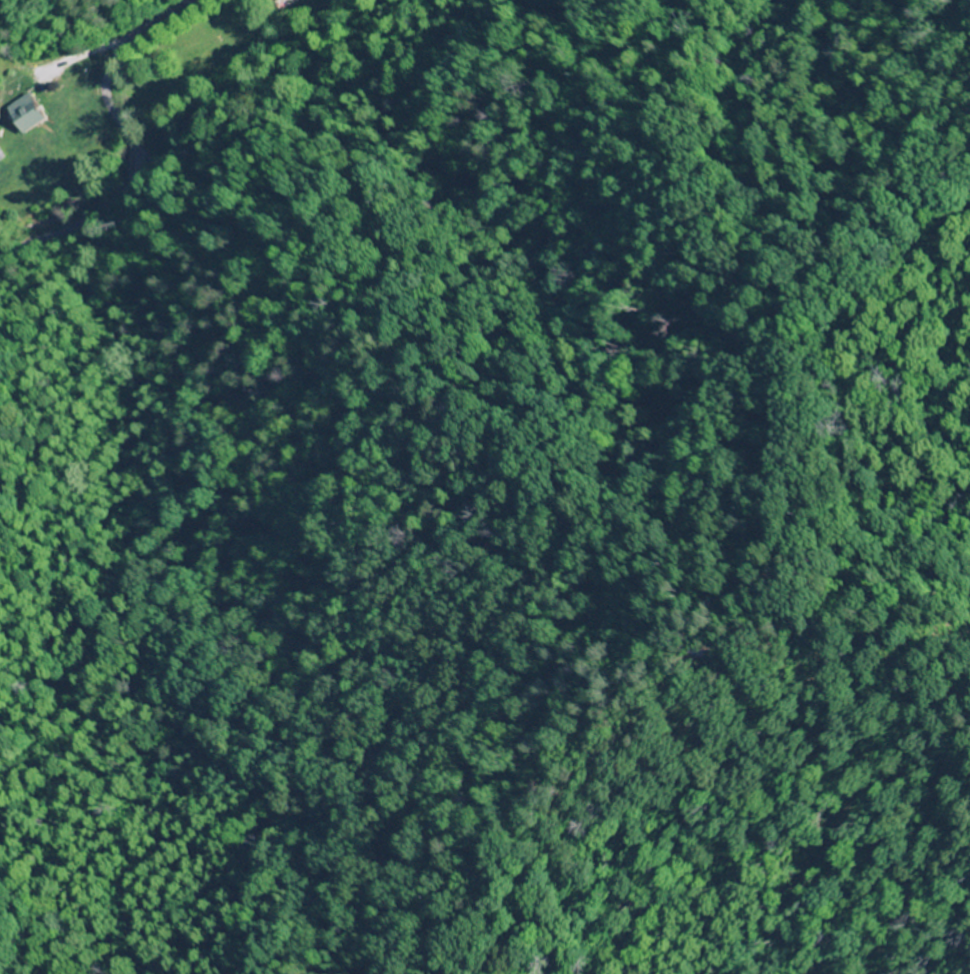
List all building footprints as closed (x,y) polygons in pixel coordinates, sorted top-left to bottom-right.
[(9,108),(27,134),(50,118),(32,92),(9,108)]
